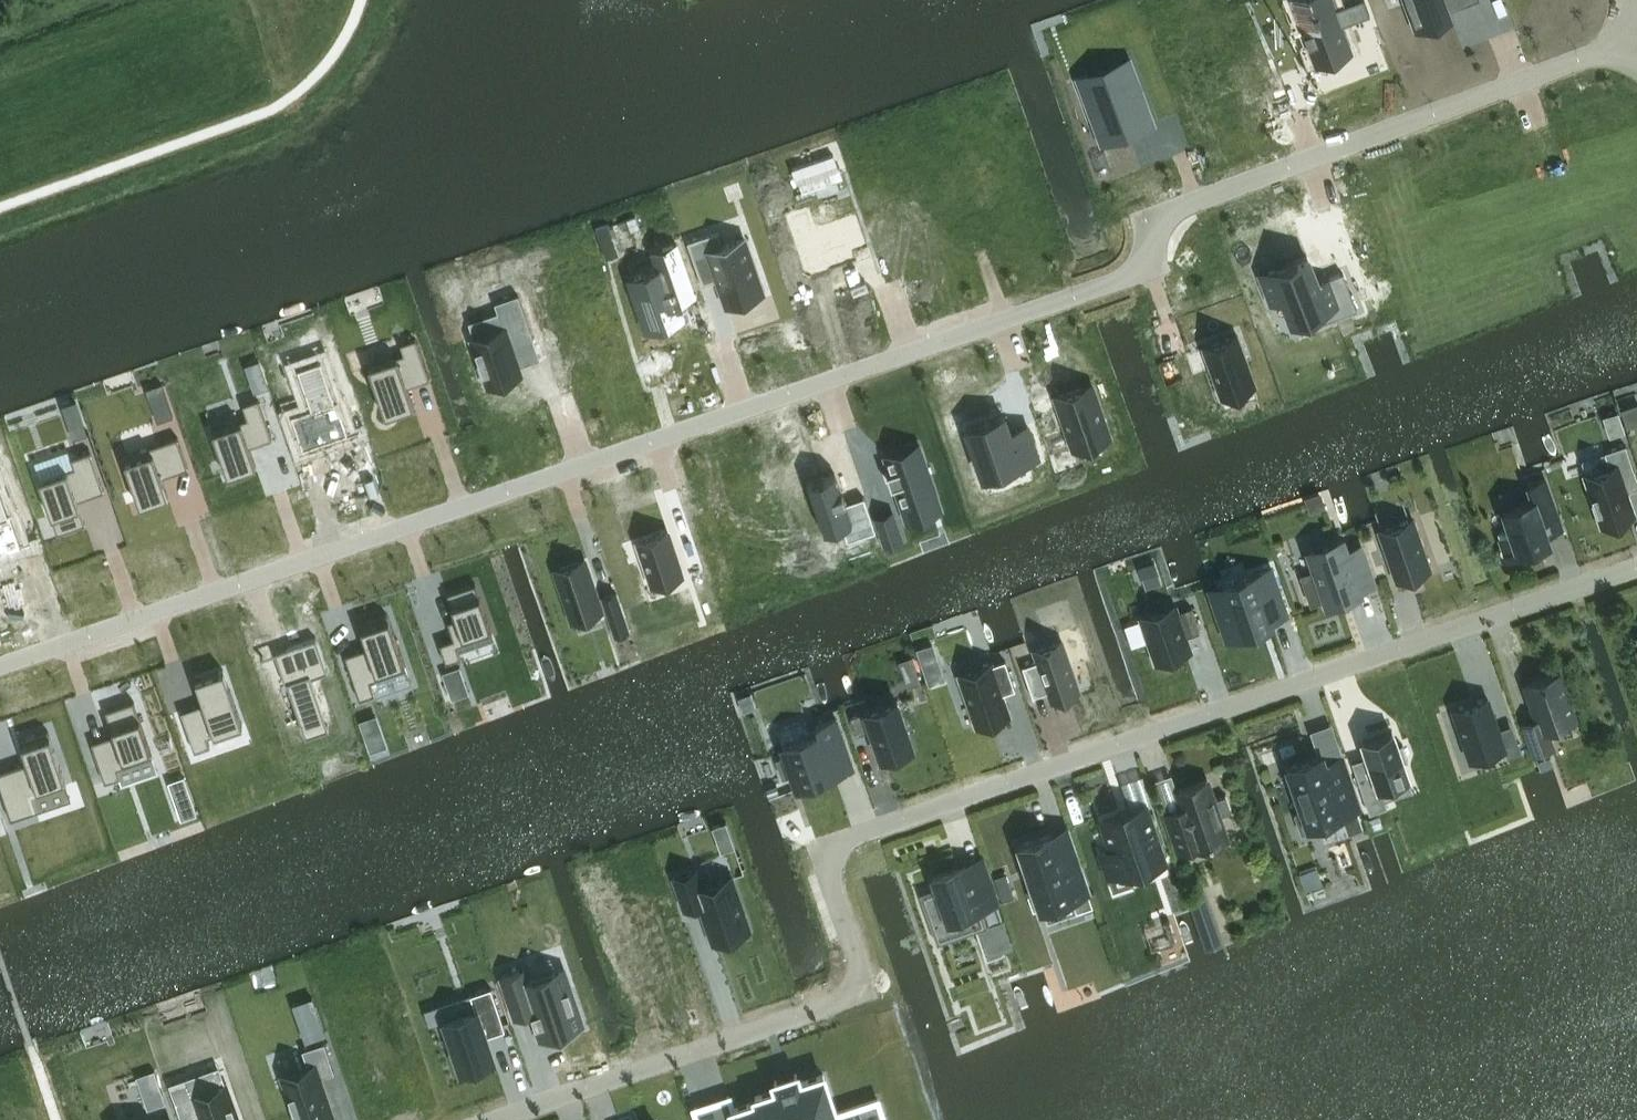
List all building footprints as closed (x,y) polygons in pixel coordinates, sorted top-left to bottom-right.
[(1302,13),(1319,62),(1352,51),(1342,25),(1371,15),(1366,0),(1361,0),(1337,8),(1334,2),(1302,13)] [(1401,16),(1404,15),(1409,29),(1433,20),(1431,15),(1441,11),(1439,7),(1455,1),(1455,0),(1395,0),(1401,16)] [(1128,57),(1089,72),(1105,115),(1094,119),(1103,142),(1114,138),(1143,127),(1126,84),(1137,80),(1128,57)] [(832,142),(803,152),(819,198),(847,188),(832,142)] [(819,233),(812,213),(791,220),(799,240),(799,241),(812,276),(856,260),(853,252),(867,247),(857,219),(843,224),(819,233)] [(610,225),(609,222),(596,227),(606,256),(619,252),(613,234),(617,233),(614,224),(610,225)] [(722,244),(717,230),(688,240),(702,281),(717,276),(725,301),(762,288),(744,237),(722,244)] [(659,269),(629,280),(646,330),(684,317),(678,301),(695,295),(677,244),(654,253),(659,269)] [(1309,253),(1257,273),(1270,305),(1282,300),(1291,323),(1320,312),(1323,321),(1357,308),(1354,299),(1343,271),(1330,276),(1320,280),(1309,253)] [(488,385),(521,373),(515,356),(524,353),(521,344),(533,340),(518,294),(494,302),(503,327),(472,337),(488,385)] [(1237,335),(1206,347),(1226,399),(1257,387),(1237,335)] [(425,382),(411,341),(397,345),(401,357),(397,358),(364,369),(382,423),(410,413),(401,384),(405,382),(409,381),(411,387),(425,382)] [(260,361),(248,365),(256,388),(268,384),(260,361)] [(338,407),(324,367),(301,375),(315,415),(294,422),(306,456),(352,441),(340,407),(338,407)] [(1092,383),(1055,396),(1073,447),(1109,434),(1092,383)] [(162,384),(148,388),(159,418),(172,414),(162,384)] [(239,420),(216,428),(231,472),(260,462),(251,438),(257,436),(259,441),(275,436),(261,397),(246,402),(251,417),(245,418),(239,420)] [(1603,415),(1610,435),(1625,430),(1619,410),(1603,415)] [(1038,456),(1026,424),(1008,430),(1003,414),(967,426),(984,475),(1038,456)] [(83,418),(69,423),(74,437),(88,432),(83,418)] [(169,473),(185,468),(176,437),(121,454),(136,502),(167,493),(159,468),(167,466),(169,473)] [(919,444),(885,455),(890,469),(891,471),(887,472),(892,485),(896,484),(904,508),(937,496),(919,444)] [(1610,465),(1586,473),(1603,524),(1634,514),(1622,476),(1635,471),(1626,444),(1606,450),(1610,465)] [(74,467),(40,479),(58,532),(85,522),(75,493),(82,490),(85,497),(103,490),(90,452),(71,458),(74,467)] [(836,471),(807,481),(824,530),(843,524),(848,538),(876,528),(864,494),(847,500),(836,471)] [(1519,553),(1551,542),(1544,522),(1559,517),(1545,478),(1529,484),(1533,498),(1504,508),(1510,526),(1498,530),(1505,551),(1517,547),(1519,553)] [(0,485),(0,563),(26,554),(19,532),(17,527),(15,521),(12,522),(0,485)] [(895,513),(877,520),(885,544),(904,538),(895,513)] [(29,516),(15,521),(17,527),(19,532),(33,528),(29,516)] [(1414,520),(1381,531),(1397,580),(1430,568),(1414,520)] [(668,529),(637,539),(652,583),(683,573),(668,529)] [(1316,569),(1302,574),(1312,603),(1326,598),(1328,603),(1362,591),(1360,587),(1374,582),(1362,544),(1348,549),(1344,537),(1342,538),(1309,549),(1316,569)] [(584,557),(555,567),(573,619),(602,608),(584,557)] [(1155,562),(1139,567),(1146,587),(1162,582),(1155,562)] [(1272,565),(1223,582),(1240,632),(1273,621),(1272,617),(1287,611),(1272,565)] [(449,670),(464,665),(460,652),(493,641),(487,621),(485,615),(476,588),(448,598),(457,624),(449,627),(455,645),(442,649),(449,670)] [(1175,605),(1142,616),(1158,661),(1190,650),(1185,634),(1189,633),(1185,621),(1181,622),(1177,611),(1175,605)] [(1191,606),(1177,611),(1181,621),(1181,622),(1185,621),(1189,632),(1189,633),(1200,629),(1191,606)] [(360,648),(345,654),(360,698),(376,692),(371,680),(382,676),(406,668),(388,613),(359,622),(370,652),(363,655),(360,648)] [(1150,639),(1142,618),(1125,624),(1132,645),(1150,639)] [(1052,697),(1079,688),(1063,638),(1035,647),(1039,659),(1023,664),(1034,694),(1049,688),(1052,697)] [(316,642),(290,651),(291,653),(278,657),(288,687),(289,686),(302,724),(323,717),(310,679),(327,673),(316,642)] [(1005,658),(959,674),(976,725),(1009,713),(1002,692),(1015,688),(1005,658)] [(460,667),(446,672),(454,695),(467,691),(460,667)] [(904,673),(909,685),(921,681),(917,668),(904,673)] [(194,749),(210,743),(207,736),(218,732),(242,724),(223,669),(195,678),(205,708),(198,710),(196,704),(180,710),(194,749)] [(1534,752),(1553,746),(1547,728),(1575,718),(1560,672),(1526,684),(1538,718),(1524,723),(1534,752)] [(1489,696),(1454,707),(1471,758),(1506,747),(1489,696)] [(153,753),(134,698),(106,707),(116,737),(109,740),(107,734),(91,739),(105,779),(121,774),(118,765),(153,753)] [(866,709),(852,714),(858,732),(872,727),(873,729),(883,757),(914,746),(897,698),(866,709)] [(373,715),(360,719),(364,732),(377,727),(373,715)] [(783,754),(776,757),(782,776),(789,773),(794,788),(835,773),(827,749),(845,743),(836,716),(816,722),(819,730),(810,733),(782,743),(779,744),(783,754)] [(782,743),(810,733),(805,718),(777,727),(782,743)] [(0,771),(0,784),(11,818),(36,809),(35,805),(32,796),(67,784),(48,729),(20,739),(30,769),(23,771),(21,765),(20,764),(0,771)] [(1366,763),(1355,767),(1370,811),(1387,805),(1380,784),(1408,775),(1403,760),(1409,758),(1404,742),(1398,744),(1393,729),(1364,739),(1369,757),(1364,759),(1366,763)] [(1296,812),(1303,832),(1321,825),(1319,820),(1342,812),(1341,809),(1358,803),(1342,756),(1325,762),(1322,754),(1289,765),(1304,810),(1296,812)] [(1551,755),(1538,760),(1541,770),(1554,766),(1551,755)] [(185,775),(168,780),(173,792),(189,786),(185,775)] [(1215,798),(1208,779),(1178,790),(1183,806),(1167,812),(1180,849),(1196,844),(1197,847),(1228,837),(1220,814),(1232,810),(1227,794),(1215,798)] [(1119,815),(1103,820),(1112,848),(1100,852),(1108,876),(1120,871),(1121,873),(1134,869),(1140,873),(1149,870),(1151,863),(1164,859),(1146,806),(1131,811),(1130,808),(1118,812),(1119,815)] [(1383,825),(1379,815),(1368,818),(1372,829),(1383,825)] [(1053,832),(1019,844),(1041,907),(1089,890),(1080,864),(1065,869),(1053,832)] [(720,845),(722,851),(736,846),(734,840),(720,845)] [(938,942),(956,936),(988,925),(982,908),(998,903),(982,857),(934,873),(938,886),(920,892),(938,942)] [(689,872),(672,878),(678,894),(694,889),(689,872)] [(701,886),(694,889),(699,903),(713,942),(748,929),(730,876),(701,886)] [(670,954),(660,924),(641,930),(642,933),(612,943),(617,960),(615,961),(621,978),(623,977),(628,991),(660,980),(653,959),(670,954)] [(520,969),(501,975),(516,1017),(530,1013),(539,1041),(575,1028),(583,1025),(575,1002),(574,1002),(569,989),(562,991),(555,970),(524,981),(520,969)] [(461,1066),(494,1055),(486,1033),(505,1026),(491,984),(471,991),(477,1006),(444,1017),(461,1066)] [(332,1111),(320,1075),(335,1069),(325,1040),(303,1047),(308,1063),(282,1072),(299,1119),(307,1119),(332,1111)] [(879,1094),(836,1108),(823,1071),(802,1078),(799,1069),(771,1079),(774,1088),(755,1094),(756,1098),(731,1107),(736,1119),(887,1119),(879,1094)] [(189,1076),(171,1082),(184,1119),(202,1119),(203,1119),(240,1119),(226,1078),(194,1089),(189,1076)] [(160,1084),(143,1090),(148,1107),(165,1101),(160,1084)]
